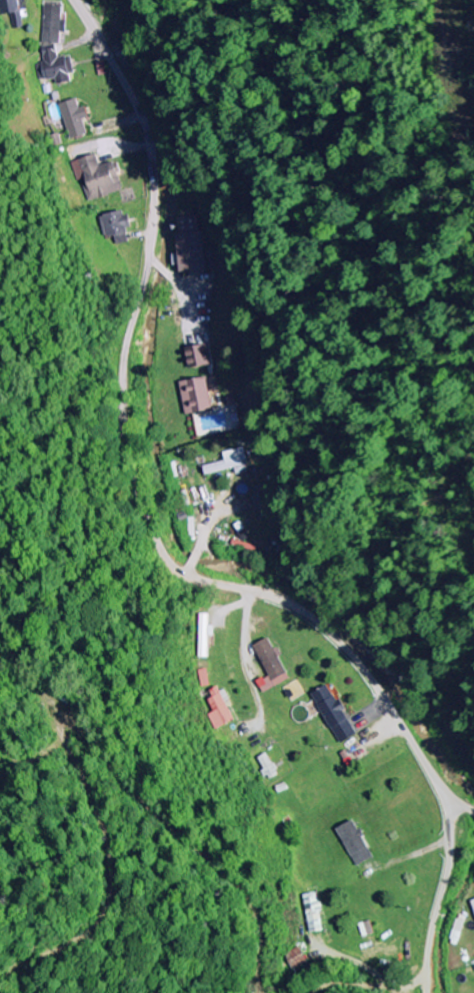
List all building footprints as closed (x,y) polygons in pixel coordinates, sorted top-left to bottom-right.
[(20,0),(1,0),(0,0),(0,1),(8,32),(27,28),(20,0)] [(62,46),(62,33),(69,33),(69,23),(64,23),(64,8),(45,7),(43,45),(62,46)] [(73,57),(60,59),(58,50),(43,52),(45,64),(37,66),(40,83),(57,79),(59,86),(73,84),(72,76),(76,75),(73,57)] [(61,105),(71,141),(90,136),(86,121),(91,120),(88,108),(81,110),(79,101),(61,105)] [(89,203),(127,191),(118,162),(102,168),(98,156),(72,164),(78,185),(83,183),(89,203)] [(118,246),(131,243),(128,231),(133,230),(130,212),(101,218),(105,239),(116,237),(118,246)] [(184,274),(208,272),(204,218),(180,220),(184,274)] [(211,368),(209,347),(189,349),(191,370),(211,368)] [(189,417),(217,412),(210,379),(182,384),(189,417)] [(206,467),(208,476),(238,471),(239,476),(251,474),(246,449),(226,454),(227,463),(206,467)] [(257,513),(270,510),(266,493),(253,496),(257,513)] [(209,638),(215,638),(215,627),(209,627),(210,615),(199,615),(199,659),(209,659),(209,638)] [(292,681),(271,640),(256,647),(271,677),(259,683),(265,694),(292,681)] [(315,695),(341,746),(359,737),(347,713),(346,713),(332,686),(315,695)] [(206,693),(215,713),(208,716),(215,732),(236,723),(219,688),(206,693)] [(279,776),(270,754),(257,759),(267,781),(279,776)] [(339,830),(359,867),(376,858),(366,839),(367,838),(358,820),(339,830)] [(310,934),(326,932),(321,893),(305,896),(310,934)]
